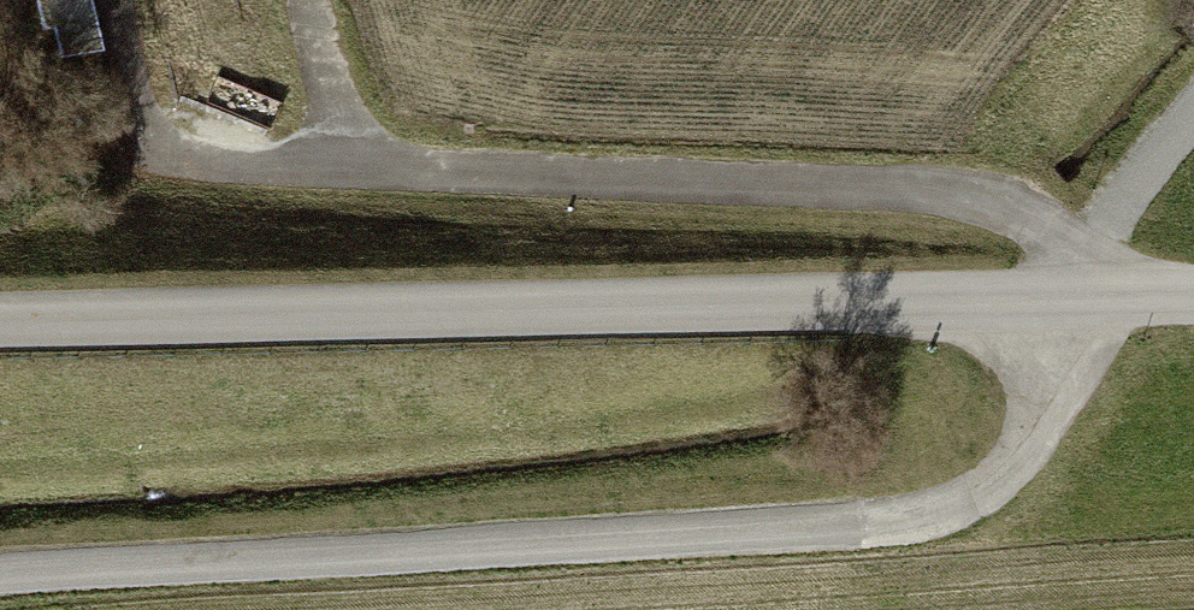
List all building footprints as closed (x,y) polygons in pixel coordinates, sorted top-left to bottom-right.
[(47,67),(102,57),(92,0),(36,0),(47,67)]
